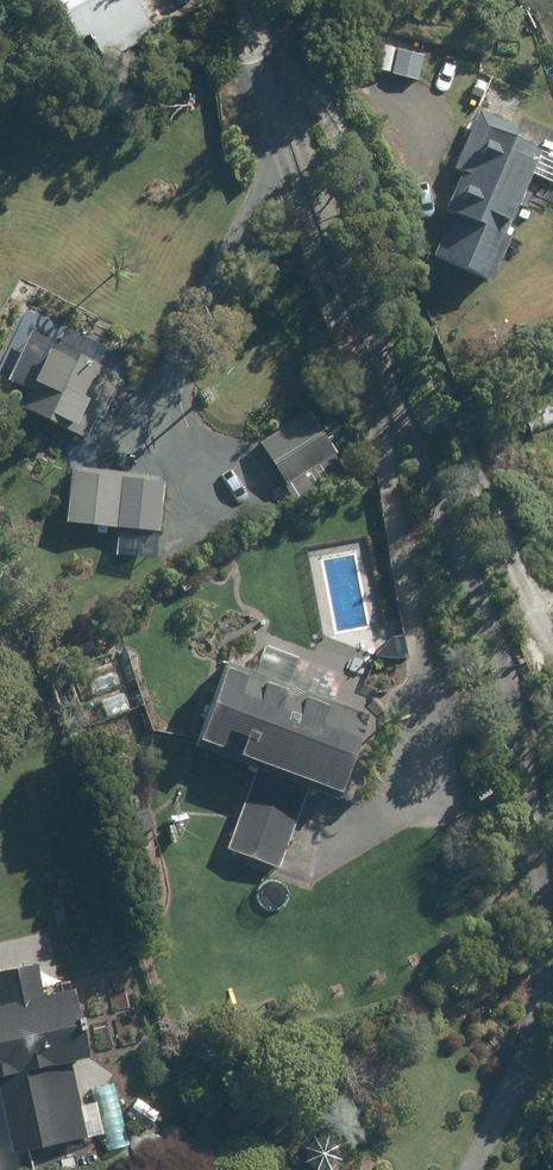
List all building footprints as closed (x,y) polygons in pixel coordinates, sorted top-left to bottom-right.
[(139,4),(146,0),(56,0),(78,40),(89,34),(104,61),(155,34),(139,4)] [(434,255),(490,280),(510,238),(502,234),(532,171),(549,179),(552,172),(552,155),(512,136),(516,127),(481,110),(454,168),(463,172),(446,209),(453,213),(434,255)] [(49,349),(22,408),(86,438),(96,417),(102,420),(122,376),(76,354),(73,360),(49,349)] [(310,412),(263,442),(289,483),(336,453),(310,412)] [(67,522),(157,532),(163,482),(73,472),(67,522)] [(226,663),(195,747),(258,771),(228,850),(278,868),(307,790),(336,800),(367,716),(332,702),(343,670),(301,655),(272,656),(265,677),(226,663)] [(128,751),(111,757),(117,775),(134,768),(128,751)] [(127,779),(117,783),(124,801),(134,797),(127,779)] [(13,1154),(87,1137),(70,1064),(88,1059),(72,990),(44,996),(36,964),(0,972),(0,1095),(13,1154)] [(137,1098),(126,1116),(147,1128),(158,1111),(137,1098)]
